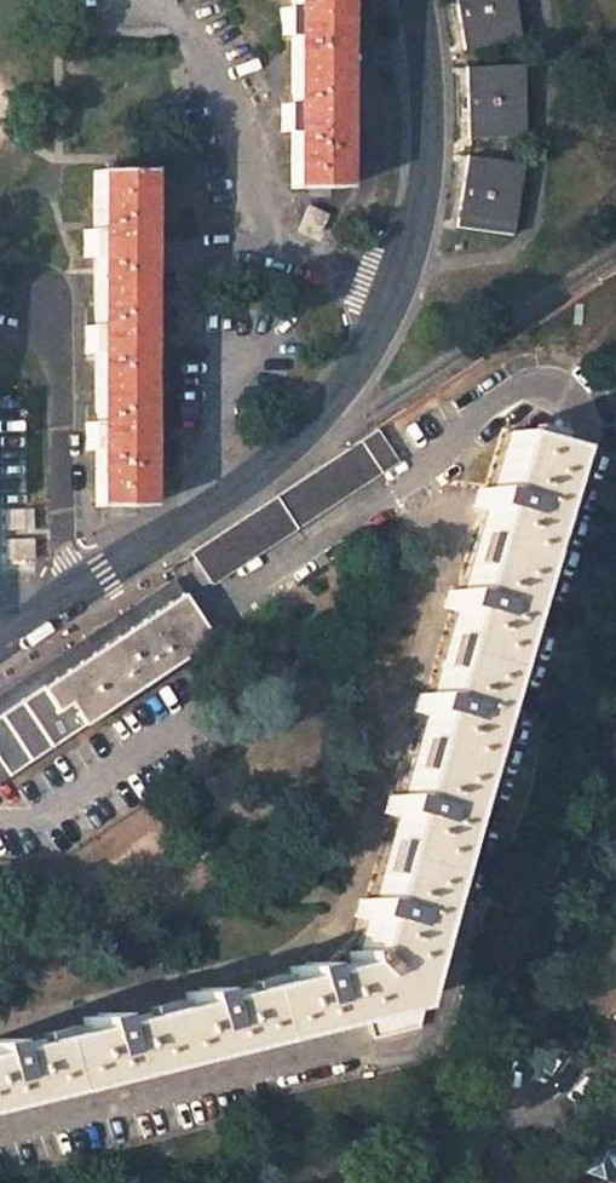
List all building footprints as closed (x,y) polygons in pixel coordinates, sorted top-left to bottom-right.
[(338,103),(337,0),(291,0),(291,7),(283,7),(283,21),(283,34),(291,34),(292,102),(284,102),(284,117),(283,128),(293,128),(293,185),(338,185),(338,103)] [(514,0),(458,0),(463,34),(465,47),(520,39),(514,0)] [(523,67),(467,68),(467,83),(468,125),(469,138),(524,137),(523,67)] [(458,214),(456,225),(512,234),(521,164),(467,156),(465,168),(458,214)] [(142,335),(142,231),(141,169),(93,168),(93,229),(86,228),(86,255),(94,255),(94,324),(87,324),(86,351),(94,350),(94,423),(87,423),(87,449),(95,449),(95,505),(143,506),(142,435),(142,335)] [(378,1009),(385,1033),(429,1023),(450,949),(425,943),(558,448),(500,431),(483,490),(476,488),(471,506),(479,509),(456,592),(448,591),(444,606),(452,608),(427,697),(419,694),(415,709),(422,712),(398,801),(391,799),(387,814),(394,816),(370,902),(363,901),(359,915),(365,918),(353,960),(307,970),(305,963),(288,967),(290,975),(202,997),(200,989),(183,993),(185,1001),(101,1022),(99,1014),(84,1018),(86,1026),(0,1048),(0,1103),(378,1009)] [(390,461),(371,432),(187,552),(207,583),(390,461)] [(168,580),(0,695),(0,716),(178,595),(168,580)] [(178,595),(0,716),(0,764),(8,776),(208,641),(178,595)] [(610,1182),(615,1182),(615,1141),(590,1130),(574,1166),(610,1182)]
